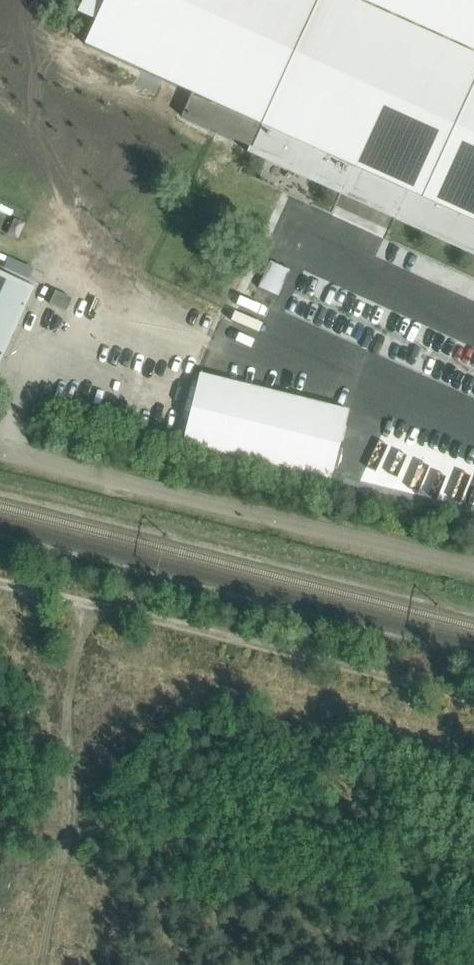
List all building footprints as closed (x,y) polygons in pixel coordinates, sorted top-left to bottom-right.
[(76,12),(94,20),(84,44),(192,93),(182,116),(249,147),(247,152),(250,153),(253,146),(344,188),(354,167),(406,191),(395,214),(473,250),(473,0),(82,0),(76,12)] [(270,261),(258,288),(279,297),(291,270),(270,261)] [(6,274),(4,278),(1,277),(0,280),(0,357),(31,290),(30,289),(32,285),(6,273),(6,274)] [(49,304),(66,312),(72,299),(55,291),(49,304)] [(183,444),(331,480),(348,411),(200,374),(183,444)]
